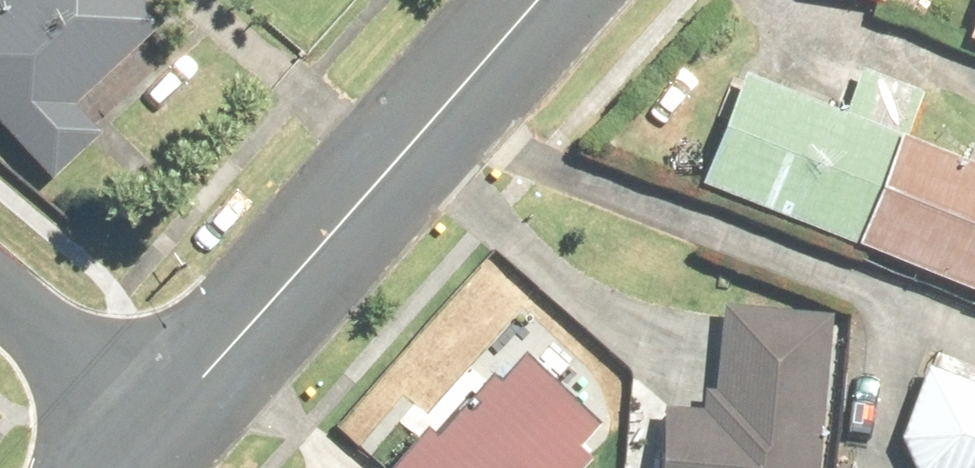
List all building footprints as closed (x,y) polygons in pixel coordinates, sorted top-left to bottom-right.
[(137,0),(0,0),(0,149),(34,184),(85,136),(64,115),(160,24),(137,0)] [(874,10),(882,0),(848,0),(874,10)] [(953,39),(974,49),(974,0),(969,0),(953,39)] [(833,246),(883,130),(732,73),(687,190),(833,246)] [(833,246),(974,300),(974,150),(970,148),(965,162),(883,130),(833,246)] [(652,405),(648,467),(807,467),(816,317),(719,311),(715,381),(695,380),(693,408),(652,405)] [(362,467),(576,467),(563,456),(585,433),(506,356),(478,384),(470,377),(409,439),(400,429),(362,467)] [(919,372),(891,445),(902,467),(974,467),(974,394),(919,372)]
